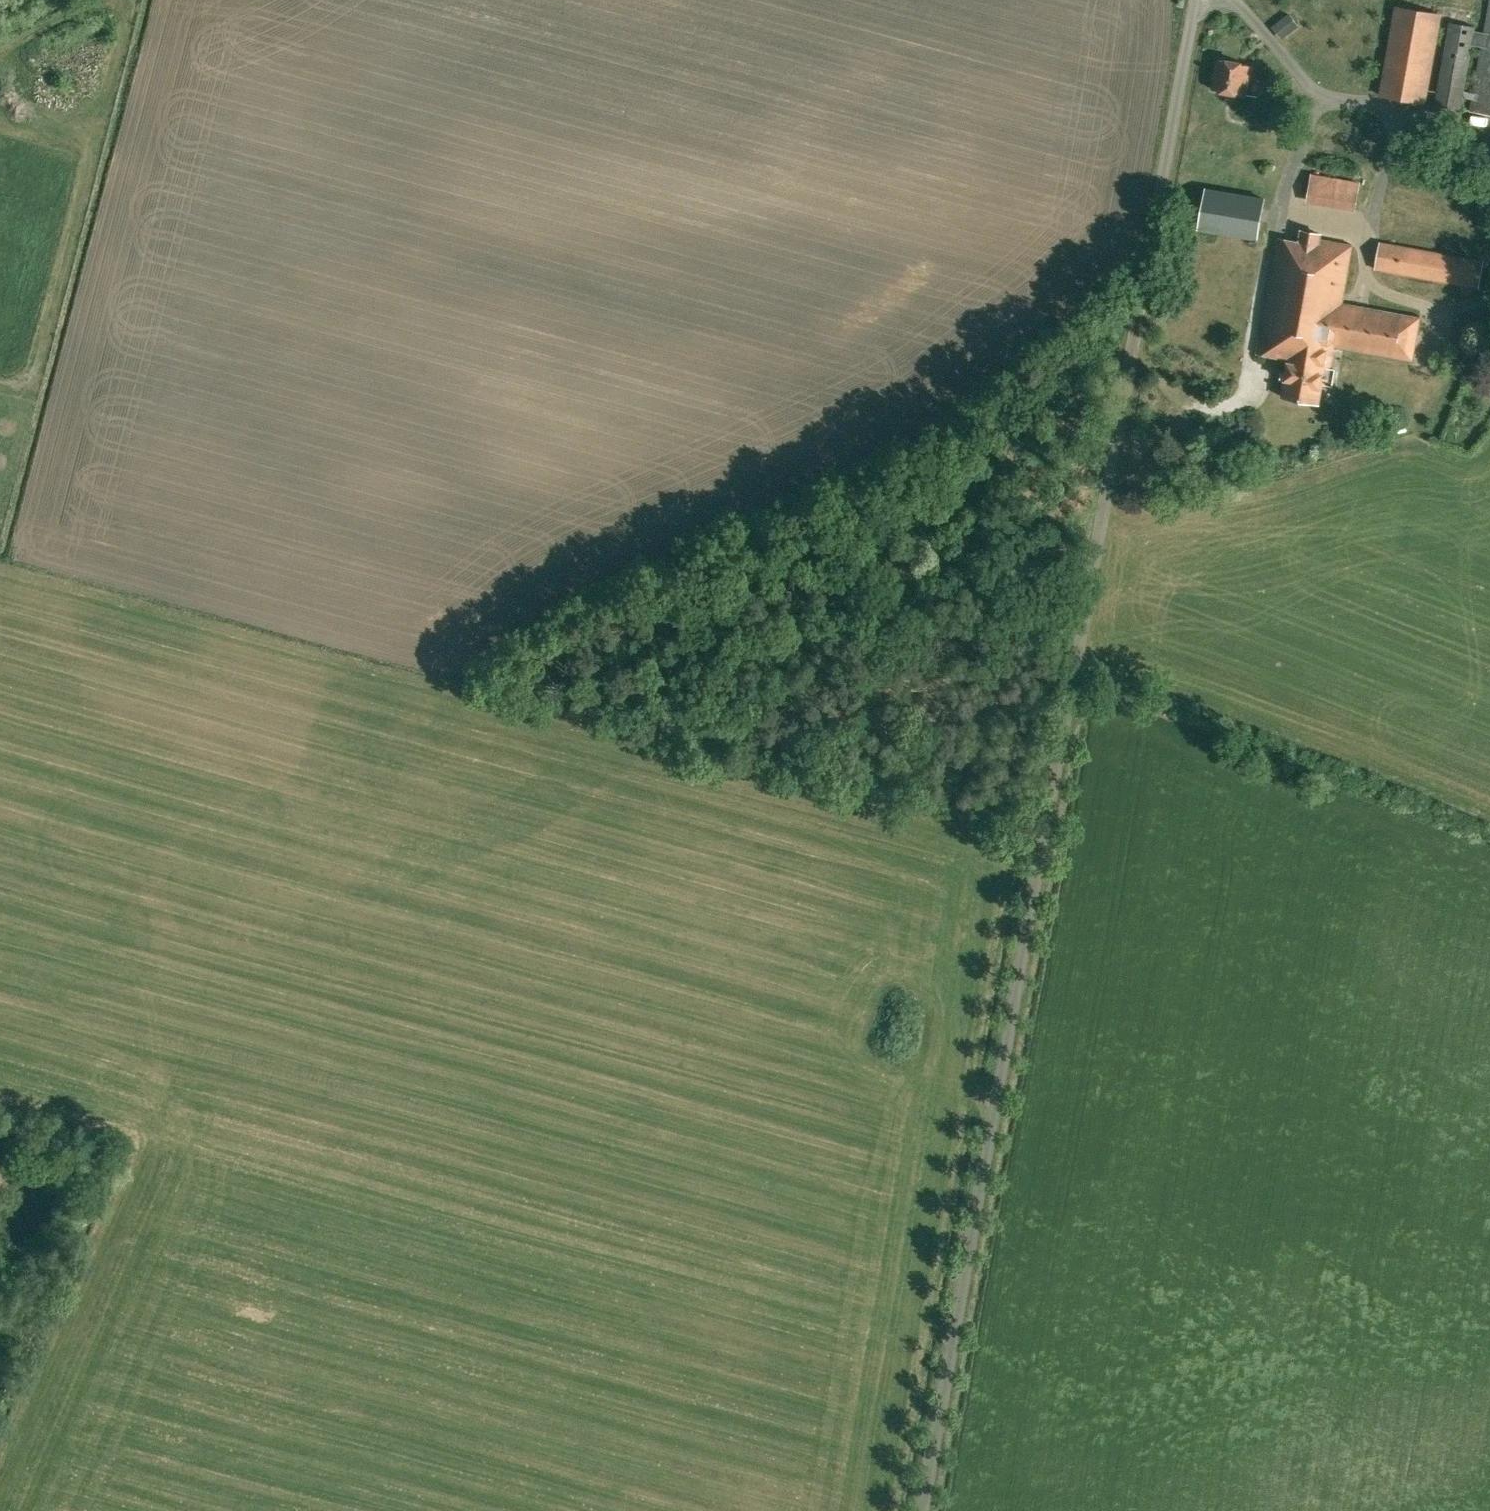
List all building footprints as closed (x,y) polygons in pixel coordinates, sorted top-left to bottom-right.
[(1449,22),(1434,105),(1461,110),(1463,97),(1472,99),(1470,110),(1489,114),(1489,0),(1484,32),(1475,31),(1476,27),(1449,22)] [(1426,104),(1443,14),(1396,6),(1379,95),(1426,104)] [(1251,77),(1253,66),(1218,59),(1213,89),(1244,94),(1247,77),(1251,77)] [(1312,202),(1363,210),(1367,182),(1317,174),(1312,202)] [(1206,187),(1198,230),(1259,240),(1266,198),(1206,187)] [(1289,358),(1282,395),(1319,402),(1322,383),(1333,385),(1336,368),(1330,367),(1334,345),(1413,359),(1421,317),(1342,303),(1353,245),(1321,239),(1322,233),(1302,230),(1300,241),(1279,237),(1257,352),(1289,358)] [(1393,236),(1392,243),(1380,241),(1375,269),(1479,288),(1484,260),(1409,247),(1411,239),(1393,236)]
